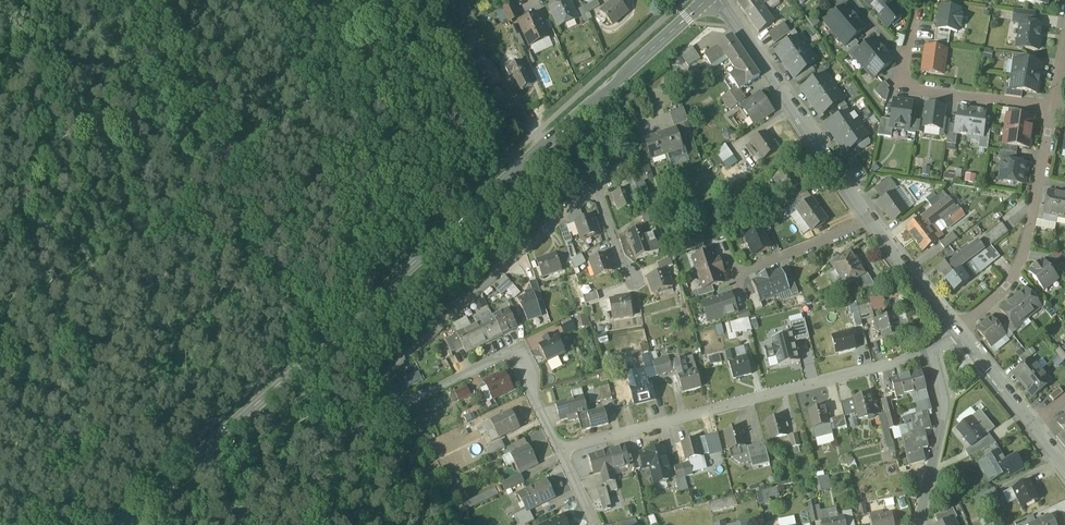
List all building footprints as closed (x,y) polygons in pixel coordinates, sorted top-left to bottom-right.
[(508,22),(520,16),(511,0),(510,0),(499,5),(502,10),(507,19),(508,22)] [(582,8),(585,15),(599,7),(596,0),(595,1),(587,5),(582,8)] [(610,27),(626,13),(615,0),(598,14),(606,23),(610,27)] [(747,16),(762,6),(758,0),(735,0),(747,16)] [(776,4),(774,2),(773,0),(769,0),(762,6),(766,11),(776,4)] [(849,4),(845,0),(833,0),(832,1),(841,11),(846,6),(849,4)] [(876,11),(889,0),(864,0),(871,9),(872,8),(876,11)] [(889,0),(876,11),(879,15),(878,16),(888,28),(903,16),(889,0)] [(550,9),(559,28),(577,19),(569,1),(550,9)] [(766,11),(762,6),(747,16),(759,33),(774,23),(766,11)] [(826,23),(836,35),(856,18),(846,6),(841,11),(826,23)] [(950,32),(957,33),(958,27),(961,27),(962,16),(960,16),(961,10),(941,7),(937,30),(950,32)] [(585,15),(582,8),(578,10),(584,23),(587,21),(585,15)] [(501,23),(507,19),(502,10),(496,13),(501,23)] [(1020,23),(1032,25),(1034,13),(1015,10),(1013,23),(1020,24),(1020,23)] [(519,23),(530,47),(549,38),(538,14),(519,23)] [(602,26),(606,23),(598,14),(594,18),(602,26)] [(808,21),(814,28),(820,23),(815,16),(808,21)] [(865,29),(856,18),(836,35),(845,46),(854,39),(865,29)] [(1024,49),(1038,50),(1041,26),(1032,25),(1020,23),(1020,24),(1018,40),(1016,42),(1016,46),(1018,49),(1022,50),(1024,49)] [(768,34),(775,44),(789,34),(782,24),(768,34)] [(515,36),(519,34),(515,25),(510,27),(515,36)] [(934,42),(948,44),(950,32),(937,30),(936,30),(934,42)] [(519,34),(515,36),(521,49),(525,47),(519,34)] [(895,43),(898,47),(901,48),(904,37),(897,35),(895,43)] [(725,56),(729,61),(743,52),(732,36),(718,46),(725,56)] [(777,53),(785,65),(808,49),(800,37),(777,53)] [(553,47),(549,38),(530,47),(535,56),(553,47)] [(854,39),(845,46),(841,49),(846,55),(847,54),(857,45),(859,44),(854,39)] [(863,67),(864,68),(884,51),(874,40),(862,51),(855,57),(858,60),(863,67)] [(946,51),(947,52),(948,44),(929,42),(927,48),(946,51)] [(862,51),(857,45),(847,54),(852,59),(855,57),(862,51)] [(704,56),(711,65),(725,56),(718,46),(704,56)] [(680,55),(688,66),(700,58),(692,47),(680,55)] [(923,72),(942,75),(946,51),(927,48),(926,48),(923,72)] [(817,62),(808,49),(785,65),(793,77),(817,62)] [(993,51),(984,50),(982,60),(991,61),(993,51)] [(894,62),(884,51),(864,68),(874,79),(894,62)] [(527,60),(530,66),(535,64),(529,52),(524,54),(527,60)] [(729,61),(737,72),(746,86),(759,77),(743,52),(729,61)] [(589,53),(573,60),(575,66),(591,59),(589,53)] [(1015,61),(1026,62),(1027,56),(1010,53),(1009,61),(1015,62),(1015,61)] [(472,62),(475,69),(491,62),(487,55),(472,62)] [(520,63),(532,86),(538,83),(530,66),(527,60),(520,63)] [(859,71),(863,67),(858,60),(853,64),(859,71)] [(1003,74),(1013,76),(1015,62),(1009,61),(1005,60),(1003,74)] [(1015,62),(1013,76),(1039,79),(1041,65),(1026,62),(1015,61),(1015,62)] [(475,69),(485,90),(501,82),(497,75),(500,74),(497,68),(494,69),(491,62),(475,69)] [(513,76),(521,92),(532,86),(520,63),(520,62),(506,69),(509,77),(513,76)] [(737,72),(730,77),(737,88),(739,91),(739,90),(746,86),(737,72)] [(802,91),(811,103),(834,87),(826,75),(802,91)] [(1037,94),(1039,79),(1013,76),(1011,90),(1022,92),(1037,94)] [(731,92),(737,88),(730,77),(724,81),(731,92)] [(882,101),(886,102),(889,92),(887,90),(890,88),(884,82),(874,91),(882,101)] [(842,100),(834,87),(811,103),(819,115),(842,100)] [(722,99),(730,111),(746,100),(739,90),(739,91),(737,88),(731,92),(722,99)] [(1004,96),(1022,99),(1022,92),(1011,90),(1005,89),(1004,96)] [(749,118),(754,124),(771,112),(765,103),(766,103),(760,95),(740,109),(747,120),(749,118)] [(908,132),(909,133),(910,120),(913,102),(894,100),(891,121),(889,130),(892,130),(908,132)] [(941,131),(942,131),(943,120),(945,108),(926,105),(923,123),(922,128),(923,128),(941,131)] [(669,113),(672,120),(686,115),(683,108),(669,113)] [(957,135),(969,136),(972,111),(959,109),(957,123),(956,123),(956,126),(954,134),(957,135)] [(1007,115),(1021,117),(1023,111),(1009,109),(1007,115)] [(828,127),(836,139),(859,124),(851,111),(828,127)] [(985,112),(972,111),(969,136),(980,138),(982,138),(984,130),(984,127),(983,127),(985,112)] [(688,123),(686,115),(672,120),(674,127),(679,126),(688,123)] [(1007,115),(1005,131),(1031,134),(1033,119),(1021,117),(1007,115)] [(877,136),(891,138),(892,130),(889,130),(891,121),(881,119),(881,122),(877,136)] [(908,134),(915,135),(915,133),(917,122),(917,121),(910,120),(909,133),(908,132),(908,134)] [(940,136),(948,137),(949,125),(950,121),(943,120),(942,131),(941,131),(940,136)] [(692,134),(688,123),(679,126),(683,137),(692,134)] [(845,152),(857,144),(860,149),(863,149),(869,145),(870,142),(866,137),(868,136),(859,124),(836,139),(845,152)] [(956,126),(949,125),(948,137),(946,144),(956,146),(957,135),(954,134),(956,126)] [(727,129),(722,136),(729,141),(734,133),(727,129)] [(676,130),(660,135),(667,155),(682,149),(676,130)] [(978,149),(987,150),(990,131),(984,130),(982,138),(980,138),(979,145),(978,149)] [(1029,149),(1031,134),(1005,131),(1003,146),(1017,148),(1029,149)] [(751,142),(763,161),(777,151),(777,150),(778,149),(773,141),(772,142),(765,132),(751,142)] [(651,160),(667,155),(660,135),(644,141),(651,160)] [(980,138),(969,136),(967,144),(979,145),(980,138)] [(955,152),(956,146),(946,144),(945,151),(955,152)] [(717,155),(719,158),(729,151),(725,146),(715,153),(717,155)] [(1003,146),(1002,152),(1016,154),(1017,148),(1003,146)] [(682,149),(667,155),(671,168),(688,163),(684,148),(682,149)] [(733,156),(729,151),(719,158),(723,163),(733,156)] [(1015,163),(1016,154),(1002,152),(999,152),(998,159),(1001,162),(1002,162),(1002,161),(1015,163)] [(719,158),(717,155),(712,159),(718,167),(723,163),(719,158)] [(1009,185),(1013,186),(1016,184),(1024,185),(1026,172),(1024,172),(1025,165),(1015,163),(1002,161),(1002,162),(1000,172),(1003,173),(1004,175),(1003,182),(1008,183),(1009,185)] [(649,166),(640,169),(644,181),(653,178),(649,166)] [(923,167),(922,176),(929,177),(930,168),(923,167)] [(772,181),(784,198),(801,185),(790,169),(772,181)] [(954,177),(955,175),(944,174),(943,181),(953,182),(954,177)] [(965,174),(964,183),(974,185),(976,176),(965,174)] [(874,189),(883,201),(894,194),(893,192),(897,188),(890,178),(874,189)] [(617,186),(619,193),(627,190),(634,187),(632,180),(617,186)] [(900,186),(897,188),(893,192),(894,194),(907,211),(914,206),(900,186)] [(637,196),(634,187),(627,190),(630,198),(637,196)] [(874,189),(883,202),(883,201),(874,189)] [(612,195),(618,213),(634,207),(630,198),(627,190),(619,193),(612,195)] [(928,203),(932,208),(946,197),(943,192),(935,197),(928,203)] [(1046,207),(1044,215),(1057,218),(1061,194),(1048,192),(1046,207)] [(880,204),(892,221),(907,211),(894,194),(883,201),(883,202),(880,204)] [(926,200),(928,203),(935,197),(933,194),(926,200)] [(1061,194),(1057,218),(1064,219),(1064,195),(1061,194)] [(935,212),(929,217),(928,217),(934,225),(941,220),(955,209),(946,197),(932,208),(935,212)] [(797,212),(809,232),(825,222),(812,200),(800,208),(796,210),(797,212)] [(782,211),(787,218),(797,212),(796,210),(800,208),(797,202),(782,211)] [(1037,221),(1043,222),(1044,215),(1046,207),(1040,206),(1037,221)] [(641,215),(645,229),(658,224),(653,207),(641,215)] [(941,220),(947,229),(964,216),(958,207),(955,209),(941,220)] [(932,208),(926,213),(929,217),(935,212),(932,208)] [(914,241),(934,225),(928,217),(929,217),(926,213),(905,229),(914,241)] [(1056,224),(1057,218),(1044,215),(1043,222),(1056,224)] [(578,234),(580,240),(599,234),(596,225),(594,225),(592,217),(574,223),(578,234)] [(763,229),(765,232),(771,230),(766,218),(759,220),(763,230),(763,229)] [(941,220),(934,225),(941,234),(947,229),(941,220)] [(1043,222),(1037,221),(1036,227),(1054,231),(1056,224),(1043,222)] [(574,223),(567,226),(570,237),(578,234),(574,223)] [(943,236),(941,234),(934,225),(914,241),(923,252),(943,236)] [(572,241),(570,237),(567,226),(560,228),(565,243),(572,241)] [(985,239),(991,246),(1008,233),(1003,226),(985,239)] [(626,235),(633,252),(650,245),(646,236),(643,229),(626,235)] [(745,237),(753,255),(771,247),(765,232),(763,229),(763,230),(745,237)] [(940,243),(945,250),(958,240),(953,233),(940,243)] [(652,234),(646,236),(650,245),(633,252),(636,261),(657,252),(652,234)] [(978,244),(984,252),(986,250),(991,246),(985,239),(978,244)] [(694,257),(706,253),(703,243),(691,248),(694,257)] [(969,249),(971,251),(976,258),(984,252),(978,244),(977,243),(969,249)] [(987,252),(995,261),(1000,257),(993,248),(987,252)] [(969,249),(959,257),(960,259),(971,251),(969,249)] [(561,252),(564,262),(570,260),(567,250),(561,252)] [(987,252),(986,250),(984,252),(976,258),(971,262),(979,273),(995,261),(987,252)] [(693,258),(698,274),(721,266),(719,259),(715,260),(712,251),(706,253),(694,257),(693,258)] [(971,262),(976,258),(971,251),(960,259),(965,266),(971,262)] [(842,279),(846,286),(854,281),(864,275),(864,274),(850,253),(833,265),(835,268),(838,273),(835,274),(839,280),(841,278),(842,279)] [(945,281),(965,266),(960,259),(959,257),(956,254),(936,269),(945,281)] [(536,261),(542,278),(561,271),(556,255),(536,261)] [(595,268),(598,277),(612,273),(606,255),(589,261),(592,270),(595,268)] [(1051,255),(1042,261),(1054,276),(1059,271),(1053,264),(1056,261),(1051,255)] [(571,261),(573,269),(583,263),(579,256),(571,261)] [(656,263),(660,273),(665,271),(673,268),(669,257),(656,263)] [(1029,272),(1044,291),(1057,280),(1054,276),(1042,261),(1029,272)] [(965,266),(974,277),(979,273),(971,262),(965,266)] [(723,272),(721,266),(698,274),(703,288),(703,289),(712,286),(723,282),(720,274),(723,272)] [(974,277),(965,266),(945,281),(954,292),(974,277)] [(838,273),(835,268),(827,274),(834,284),(842,279),(841,278),(839,280),(835,274),(838,273)] [(771,270),(765,273),(774,295),(789,290),(789,289),(786,282),(781,270),(773,274),(771,270)] [(650,285),(653,294),(672,288),(668,279),(667,279),(665,271),(660,273),(648,277),(651,285),(650,285)] [(760,301),(774,295),(765,273),(758,276),(760,279),(751,283),(756,294),(759,302),(760,301)] [(854,281),(859,290),(875,286),(866,273),(864,274),(864,275),(854,281)] [(564,278),(571,298),(582,295),(575,275),(569,277),(564,278)] [(493,286),(501,295),(506,290),(513,285),(505,276),(493,286)] [(789,290),(791,296),(798,293),(792,279),(786,282),(789,289),(789,290)] [(532,291),(536,301),(542,299),(536,282),(530,284),(532,291)] [(979,286),(983,291),(987,288),(983,283),(979,286)] [(520,294),(513,285),(506,290),(514,299),(520,294)] [(697,291),(699,298),(714,293),(712,286),(703,289),(703,288),(697,291)] [(1026,289),(1012,300),(1027,319),(1041,308),(1034,299),(1026,289)] [(777,302),(791,296),(789,290),(774,295),(777,302)] [(517,300),(527,321),(541,316),(536,301),(532,291),(525,293),(526,297),(517,300)] [(585,304),(586,305),(600,301),(597,292),(583,297),(585,304)] [(702,303),(708,322),(737,313),(730,294),(702,303)] [(750,297),(755,310),(762,307),(760,301),(759,302),(756,294),(750,297)] [(867,298),(868,300),(871,312),(886,308),(882,295),(867,298)] [(1041,308),(1042,310),(1048,305),(1039,295),(1034,299),(1041,308)] [(574,308),(585,304),(583,297),(571,301),(574,308)] [(610,311),(612,320),(632,316),(629,299),(616,301),(616,300),(608,301),(610,311)] [(856,303),(858,311),(861,320),(872,317),(871,312),(868,300),(856,303)] [(1015,328),(1027,319),(1012,300),(1000,310),(1009,320),(1015,328)] [(849,305),(851,313),(858,311),(856,303),(849,305)] [(1049,308),(1045,311),(1052,320),(1056,316),(1049,308)] [(507,310),(493,317),(502,335),(516,328),(507,310)] [(487,343),(502,335),(493,317),(490,311),(476,318),(479,324),(478,324),(487,343)] [(862,326),(861,320),(858,311),(851,313),(855,328),(862,326)] [(895,315),(898,328),(908,325),(905,313),(895,315)] [(585,315),(576,316),(578,328),(590,326),(588,316),(585,317),(585,315)] [(880,330),(882,338),(899,334),(898,328),(895,315),(874,320),(876,331),(880,330)] [(466,353),(480,346),(471,327),(466,318),(453,325),(458,334),(457,334),(463,347),(466,353)] [(734,322),(736,329),(749,325),(748,320),(748,318),(734,322)] [(755,318),(748,320),(749,325),(750,330),(758,328),(755,318)] [(977,329),(991,347),(1005,336),(999,328),(990,318),(977,329)] [(804,319),(789,323),(792,333),(795,342),(809,338),(804,319)] [(1009,320),(1004,324),(1012,334),(1017,330),(1015,328),(1009,320)] [(561,327),(564,333),(575,328),(572,321),(561,327)] [(727,324),(730,336),(751,331),(750,330),(749,325),(736,329),(734,322),(727,324)] [(478,324),(471,327),(480,346),(487,343),(478,324)] [(1012,334),(1004,324),(999,328),(1005,336),(1008,340),(1013,336),(1012,334)] [(715,327),(718,336),(724,334),(721,325),(715,327)] [(606,332),(596,335),(598,344),(609,342),(606,332)] [(833,343),(836,354),(854,349),(850,332),(834,336),(831,337),(833,343)] [(778,367),(800,362),(795,342),(792,333),(771,338),(773,346),(763,348),(766,360),(768,359),(776,357),(778,366),(778,367)] [(445,340),(451,353),(463,347),(457,334),(445,340)] [(539,346),(547,362),(557,357),(565,353),(557,337),(551,339),(549,335),(542,339),(544,343),(539,346)] [(1005,336),(991,347),(996,352),(1009,341),(1008,340),(1005,336)] [(744,345),(751,372),(757,371),(749,344),(744,345)] [(1063,362),(1064,360),(1064,355),(1058,346),(1053,350),(1058,357),(1063,362)] [(733,350),(736,360),(746,357),(743,348),(733,350)] [(725,352),(728,362),(736,360),(733,350),(725,352)] [(1019,358),(1023,363),(1033,355),(1029,350),(1019,358)] [(642,355),(644,363),(652,361),(650,353),(642,355)] [(708,358),(709,365),(721,362),(719,355),(708,358)] [(692,356),(683,359),(686,369),(690,368),(691,372),(695,371),(692,356)] [(557,357),(547,362),(551,370),(561,365),(557,357)] [(631,367),(634,366),(632,357),(623,359),(625,369),(631,367)] [(669,357),(660,359),(664,374),(673,372),(669,357)] [(746,357),(736,360),(728,362),(732,379),(750,374),(746,357)] [(770,368),(778,366),(776,357),(768,359),(770,368)] [(1063,363),(1063,362),(1058,357),(1051,362),(1056,368),(1063,363)] [(1013,374),(1022,385),(1041,370),(1036,364),(1032,358),(1013,374)] [(658,360),(652,361),(656,376),(664,374),(660,359),(658,360)] [(677,376),(691,372),(690,368),(686,369),(683,359),(674,361),(677,376)] [(1042,359),(1036,364),(1041,370),(1047,365),(1042,359)] [(648,378),(656,376),(652,361),(644,363),(648,378)] [(644,370),(637,372),(640,385),(648,383),(644,370)] [(1051,382),(1041,370),(1022,385),(1032,397),(1051,382)] [(700,387),(695,371),(691,372),(677,376),(682,392),(700,387)] [(406,378),(410,387),(423,381),(418,372),(406,378)] [(649,382),(648,383),(640,385),(637,372),(636,372),(632,373),(627,375),(635,404),(654,400),(649,382)] [(484,381),(485,383),(489,391),(493,399),(512,389),(504,373),(494,378),(493,376),(484,381)] [(895,397),(911,393),(925,389),(921,373),(891,380),(891,381),(885,382),(887,388),(892,387),(895,397)] [(484,393),(489,391),(485,383),(480,385),(484,393)] [(594,390),(597,402),(612,398),(608,386),(594,390)] [(455,393),(459,401),(471,395),(466,387),(455,393)] [(1049,396),(1053,401),(1063,393),(1059,388),(1049,396)] [(571,392),(573,400),(583,397),(581,389),(571,392)] [(911,393),(916,415),(924,413),(929,411),(931,411),(925,389),(911,393)] [(590,404),(597,402),(594,390),(587,392),(590,404)] [(486,402),(493,399),(489,391),(484,393),(482,394),(486,402)] [(857,413),(858,419),(875,415),(873,404),(872,404),(869,395),(853,399),(857,413)] [(581,431),(591,429),(587,414),(588,414),(583,397),(573,400),(578,419),(581,431)] [(885,413),(893,411),(890,398),(881,401),(885,413)] [(840,403),(843,417),(857,413),(853,399),(840,403)] [(568,422),(578,419),(573,400),(555,404),(560,421),(567,419),(568,422)] [(808,411),(813,429),(829,425),(825,407),(808,411)] [(956,420),(961,426),(970,419),(975,414),(970,408),(956,420)] [(604,409),(588,414),(587,414),(591,429),(608,424),(604,409)] [(487,433),(489,433),(494,430),(498,438),(519,428),(511,410),(483,424),(487,433)] [(897,427),(893,411),(885,413),(890,429),(897,427)] [(975,414),(970,419),(985,437),(987,435),(994,429),(979,411),(975,414)] [(879,415),(883,431),(889,430),(890,429),(885,413),(879,415)] [(929,429),(926,416),(924,413),(916,415),(910,416),(912,425),(906,426),(910,446),(904,447),(909,466),(924,463),(921,450),(927,449),(922,431),(929,429)] [(1064,432),(1064,415),(1057,422),(1064,430),(1064,432)] [(843,417),(838,418),(840,428),(846,427),(843,417)] [(766,422),(770,439),(786,436),(782,418),(766,422)] [(838,429),(840,428),(838,418),(832,419),(834,430),(838,429)] [(976,443),(985,437),(970,419),(961,426),(956,430),(970,447),(971,448),(976,443)] [(481,436),(487,433),(483,424),(477,427),(481,436)] [(832,434),(829,425),(813,429),(815,438),(832,434)] [(728,450),(729,450),(739,448),(744,446),(740,428),(724,432),(728,450)] [(492,441),(498,438),(494,430),(489,433),(492,441)] [(893,447),(889,430),(883,431),(887,448),(893,447)] [(1064,448),(1064,432),(1064,430),(1056,437),(1064,448)] [(717,434),(705,437),(709,453),(709,455),(722,451),(717,434)] [(834,444),(832,434),(815,438),(818,448),(834,444)] [(790,437),(792,448),(798,447),(795,435),(790,437)] [(985,437),(976,443),(983,451),(995,445),(995,444),(994,445),(987,435),(985,437)] [(698,439),(702,455),(709,453),(705,437),(698,439)] [(513,444),(516,451),(528,446),(524,439),(513,444)] [(698,439),(681,443),(686,461),(689,461),(703,457),(702,455),(698,439)] [(486,448),(490,455),(505,447),(501,440),(486,448)] [(968,458),(983,451),(976,443),(971,448),(970,447),(965,452),(968,458)] [(749,454),(753,468),(770,464),(765,444),(747,448),(749,454)] [(516,451),(510,455),(514,462),(518,471),(536,462),(528,445),(528,446),(516,451)] [(999,452),(995,445),(983,451),(968,458),(974,469),(978,467),(984,463),(983,461),(998,452),(999,452)] [(739,448),(741,456),(749,454),(747,448),(744,446),(739,448)] [(623,447),(608,452),(613,470),(628,466),(623,447)] [(651,475),(654,484),(668,481),(666,471),(669,470),(664,447),(645,452),(645,453),(639,454),(643,469),(649,468),(651,475)] [(741,456),(739,448),(729,450),(731,458),(741,456)] [(604,485),(607,484),(615,482),(612,470),(613,470),(608,452),(589,457),(593,475),(601,473),(604,472),(606,476),(602,477),(604,485)] [(997,479),(1007,472),(1010,471),(1004,463),(998,452),(983,461),(984,463),(990,474),(993,472),(997,479)] [(506,466),(514,462),(510,455),(503,458),(506,466)] [(842,461),(849,467),(854,460),(848,455),(842,461)] [(1015,456),(1004,463),(1010,471),(1007,472),(1009,475),(1022,467),(1015,456)] [(703,457),(689,461),(689,463),(692,472),(706,468),(703,457)] [(536,462),(518,471),(520,473),(538,465),(536,462)] [(689,463),(681,466),(684,477),(693,475),(692,472),(689,463)] [(984,463),(978,467),(988,485),(994,481),(990,474),(984,463)] [(677,479),(684,477),(681,466),(674,468),(677,479)] [(503,482),(507,490),(524,482),(520,474),(503,482)] [(684,477),(687,486),(698,483),(696,474),(693,475),(684,477)] [(814,478),(817,492),(831,489),(828,475),(814,478)] [(675,479),(677,489),(687,486),(684,477),(677,479),(675,479)] [(546,481),(524,492),(530,505),(532,509),(554,498),(546,481)] [(1017,500),(1021,509),(1038,500),(1029,481),(1012,490),(1017,500)] [(617,490),(615,482),(607,484),(610,492),(617,490)] [(597,489),(603,511),(611,509),(605,487),(597,489)] [(778,487),(767,489),(769,498),(780,495),(778,487)] [(462,503),(465,510),(498,495),(495,488),(462,503)] [(978,496),(982,504),(998,496),(994,488),(978,496)] [(770,503),(769,498),(767,489),(755,492),(758,504),(770,503)] [(1008,504),(1017,500),(1012,490),(1012,489),(1003,494),(1008,504)] [(524,508),(530,505),(524,492),(518,494),(524,508)] [(709,503),(711,511),(734,506),(732,498),(709,503)] [(857,503),(860,517),(866,515),(864,502),(857,503)] [(807,505),(810,520),(817,519),(814,504),(807,505)] [(938,524),(941,524),(953,520),(957,518),(952,508),(934,516),(938,524)] [(518,524),(525,524),(528,523),(534,520),(529,509),(514,516),(518,524)] [(844,524),(854,524),(850,511),(841,513),(842,516),(844,524)] [(871,524),(894,524),(891,513),(875,516),(874,513),(869,514),(871,524)] [(563,516),(546,524),(568,524),(563,516)] [(823,524),(844,524),(842,516),(827,519),(827,516),(821,518),(823,524)] [(1035,523),(1032,516),(1014,524),(1015,524),(1031,524),(1035,523)] [(1035,523),(1036,524),(1055,524),(1051,516),(1035,523)] [(779,524),(795,524),(793,517),(778,520),(779,524)]
